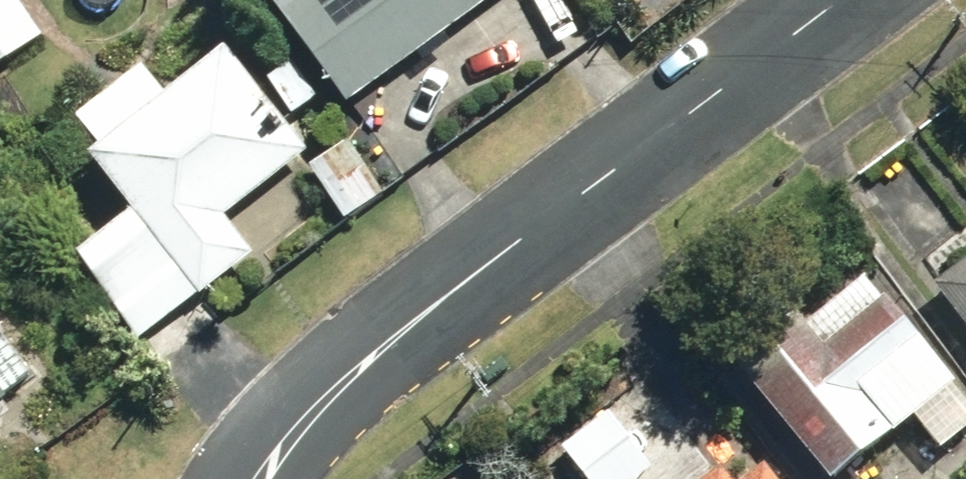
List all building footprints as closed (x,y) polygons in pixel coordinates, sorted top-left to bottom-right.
[(38,46),(6,0),(0,0),(0,72),(38,46)] [(342,116),(496,0),(254,0),(342,116)] [(302,162),(214,63),(161,106),(137,75),(68,128),(94,163),(79,174),(122,227),(68,267),(132,348),(246,265),(219,230),(302,162)] [(259,89),(289,129),(318,108),(289,67),(259,89)] [(303,177),(339,229),(379,202),(345,149),(303,177)] [(914,285),(965,353),(965,246),(914,285)] [(813,478),(825,478),(902,418),(930,453),(965,423),(965,418),(942,386),(945,385),(858,275),(799,323),(790,311),(721,365),(813,478)] [(27,410),(17,396),(46,375),(0,312),(0,429),(27,410)] [(572,478),(632,478),(642,471),(598,416),(551,452),(572,478)] [(755,467),(739,478),(764,478),(755,467)] [(715,468),(700,478),(723,478),(715,468)]
